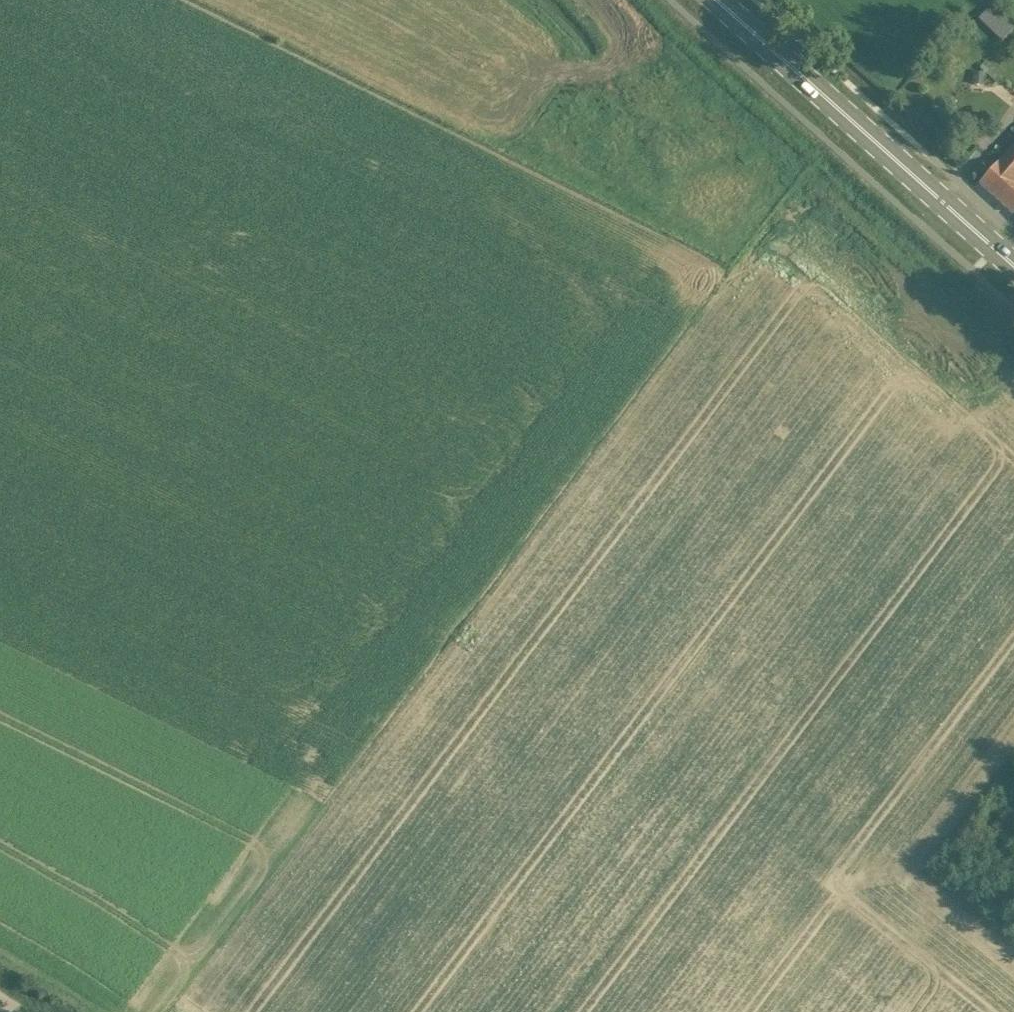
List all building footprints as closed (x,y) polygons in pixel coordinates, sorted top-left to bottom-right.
[(991,4),(978,19),(1001,40),(1013,27),(1013,25),(991,4)] [(984,84),(984,72),(971,72),(971,84),(984,84)] [(1013,211),(1013,159),(1007,153),(980,183),(1013,212),(1013,211)]
